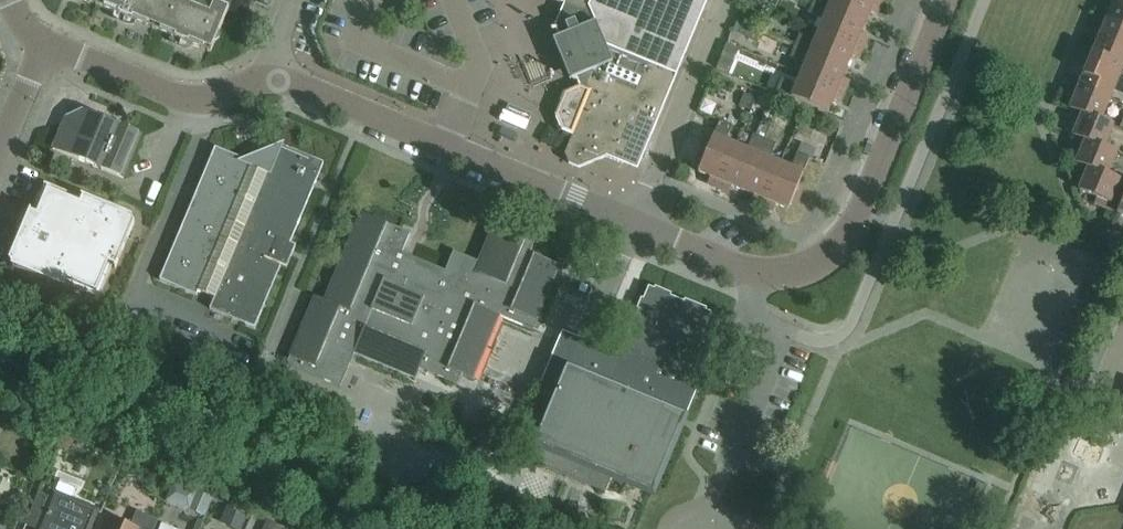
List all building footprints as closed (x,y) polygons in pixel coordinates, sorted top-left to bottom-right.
[(210,53),(232,0),(223,0),(220,6),(206,0),(82,0),(210,53)] [(554,27),(558,38),(552,40),(569,82),(576,79),(579,87),(563,93),(554,116),(561,132),(572,137),(564,155),(568,164),(579,168),(605,158),(621,164),(629,161),(639,165),(708,0),(565,0),(554,27)] [(795,0),(779,0),(778,5),(793,8),(795,0)] [(865,24),(869,13),(871,13),(879,10),(881,5),(870,0),(814,0),(813,2),(865,24)] [(1106,20),(1122,27),(1122,2),(1119,0),(1114,0),(1106,20)] [(819,31),(863,49),(865,43),(862,35),(860,35),(865,24),(813,2),(808,14),(823,20),(819,31)] [(1097,42),(1122,53),(1122,27),(1106,20),(1097,42)] [(860,54),(863,49),(819,31),(814,41),(799,35),(794,46),(846,68),(851,57),(853,57),(860,54)] [(710,60),(740,73),(749,53),(719,39),(710,60)] [(1119,77),(1122,67),(1122,53),(1097,42),(1088,64),(1119,77)] [(805,64),(800,75),(844,93),(847,87),(844,80),(842,79),(846,68),(794,46),(790,58),(805,64)] [(1078,86),(1109,99),(1119,77),(1088,64),(1078,86)] [(844,93),(800,75),(796,85),(765,76),(758,87),(828,113),(833,101),(835,102),(842,98),(844,93)] [(1100,121),(1101,121),(1109,99),(1078,86),(1069,109),(1081,114),(1082,114),(1100,121)] [(66,117),(52,149),(122,179),(141,135),(82,110),(66,117)] [(1103,148),(1104,148),(1113,126),(1101,121),(1100,121),(1082,114),(1081,114),(1072,136),(1084,141),(1085,141),(1103,148)] [(712,187),(718,190),(736,145),(725,141),(731,126),(719,121),(708,149),(700,152),(696,160),(700,168),(698,173),(710,178),(709,180),(712,187)] [(736,145),(718,190),(723,192),(731,189),(732,187),(743,191),(764,139),(753,135),(747,150),(736,145)] [(764,139),(743,191),(754,196),(753,198),(756,205),(762,208),(780,164),(769,159),(775,144),(764,139)] [(1106,176),(1107,175),(1116,153),(1104,148),(1103,148),(1085,141),(1084,141),(1075,163),(1088,168),(1106,176)] [(323,163),(279,145),(243,160),(215,148),(196,193),(178,235),(159,280),(196,296),(198,291),(214,298),(209,310),(254,328),(280,266),(284,268),(285,267),(269,260),(277,240),(289,245),(323,163)] [(791,168),(780,164),(762,208),(767,210),(775,207),(776,205),(788,210),(790,205),(798,202),(801,194),(798,186),(809,158),(797,153),(791,168)] [(1107,210),(1112,197),(1117,186),(1119,180),(1107,175),(1106,176),(1088,168),(1078,191),(1097,198),(1094,204),(1107,210)] [(76,290),(82,295),(90,296),(98,299),(112,266),(114,267),(113,268),(115,269),(134,222),(132,216),(81,195),(80,196),(82,197),(81,199),(44,183),(41,192),(36,198),(35,206),(32,212),(30,212),(31,210),(30,209),(8,260),(11,266),(65,289),(65,287),(64,287),(64,285),(76,290)] [(1122,202),(1122,199),(1122,188),(1117,186),(1112,197),(1122,202)] [(1117,214),(1122,202),(1112,197),(1107,210),(1117,214)] [(289,357),(286,364),(340,387),(353,355),(414,380),(415,380),(419,370),(436,377),(437,378),(438,377),(457,386),(457,385),(461,376),(473,381),(474,380),(473,379),(477,368),(485,349),(487,349),(487,348),(486,347),(499,317),(533,331),(533,330),(532,329),(535,322),(536,322),(537,322),(537,321),(536,321),(556,272),(558,267),(559,267),(560,266),(530,253),(535,240),(494,223),(494,224),(495,224),(479,262),(454,252),(454,251),(453,251),(448,263),(445,271),(416,259),(407,255),(402,253),(410,235),(411,234),(410,233),(360,213),(324,301),(314,297),(301,327),(297,337),(288,356),(289,357)] [(651,492),(698,381),(622,349),(619,356),(562,332),(537,392),(554,399),(528,461),(606,494),(613,476),(651,492)] [(25,524),(37,528),(90,528),(98,509),(54,492),(52,497),(39,491),(25,524)] [(197,491),(189,511),(205,517),(213,498),(197,491)] [(227,505),(219,523),(234,528),(242,528),(248,513),(227,505)] [(105,528),(154,528),(158,520),(136,511),(130,526),(110,518),(105,528)]
